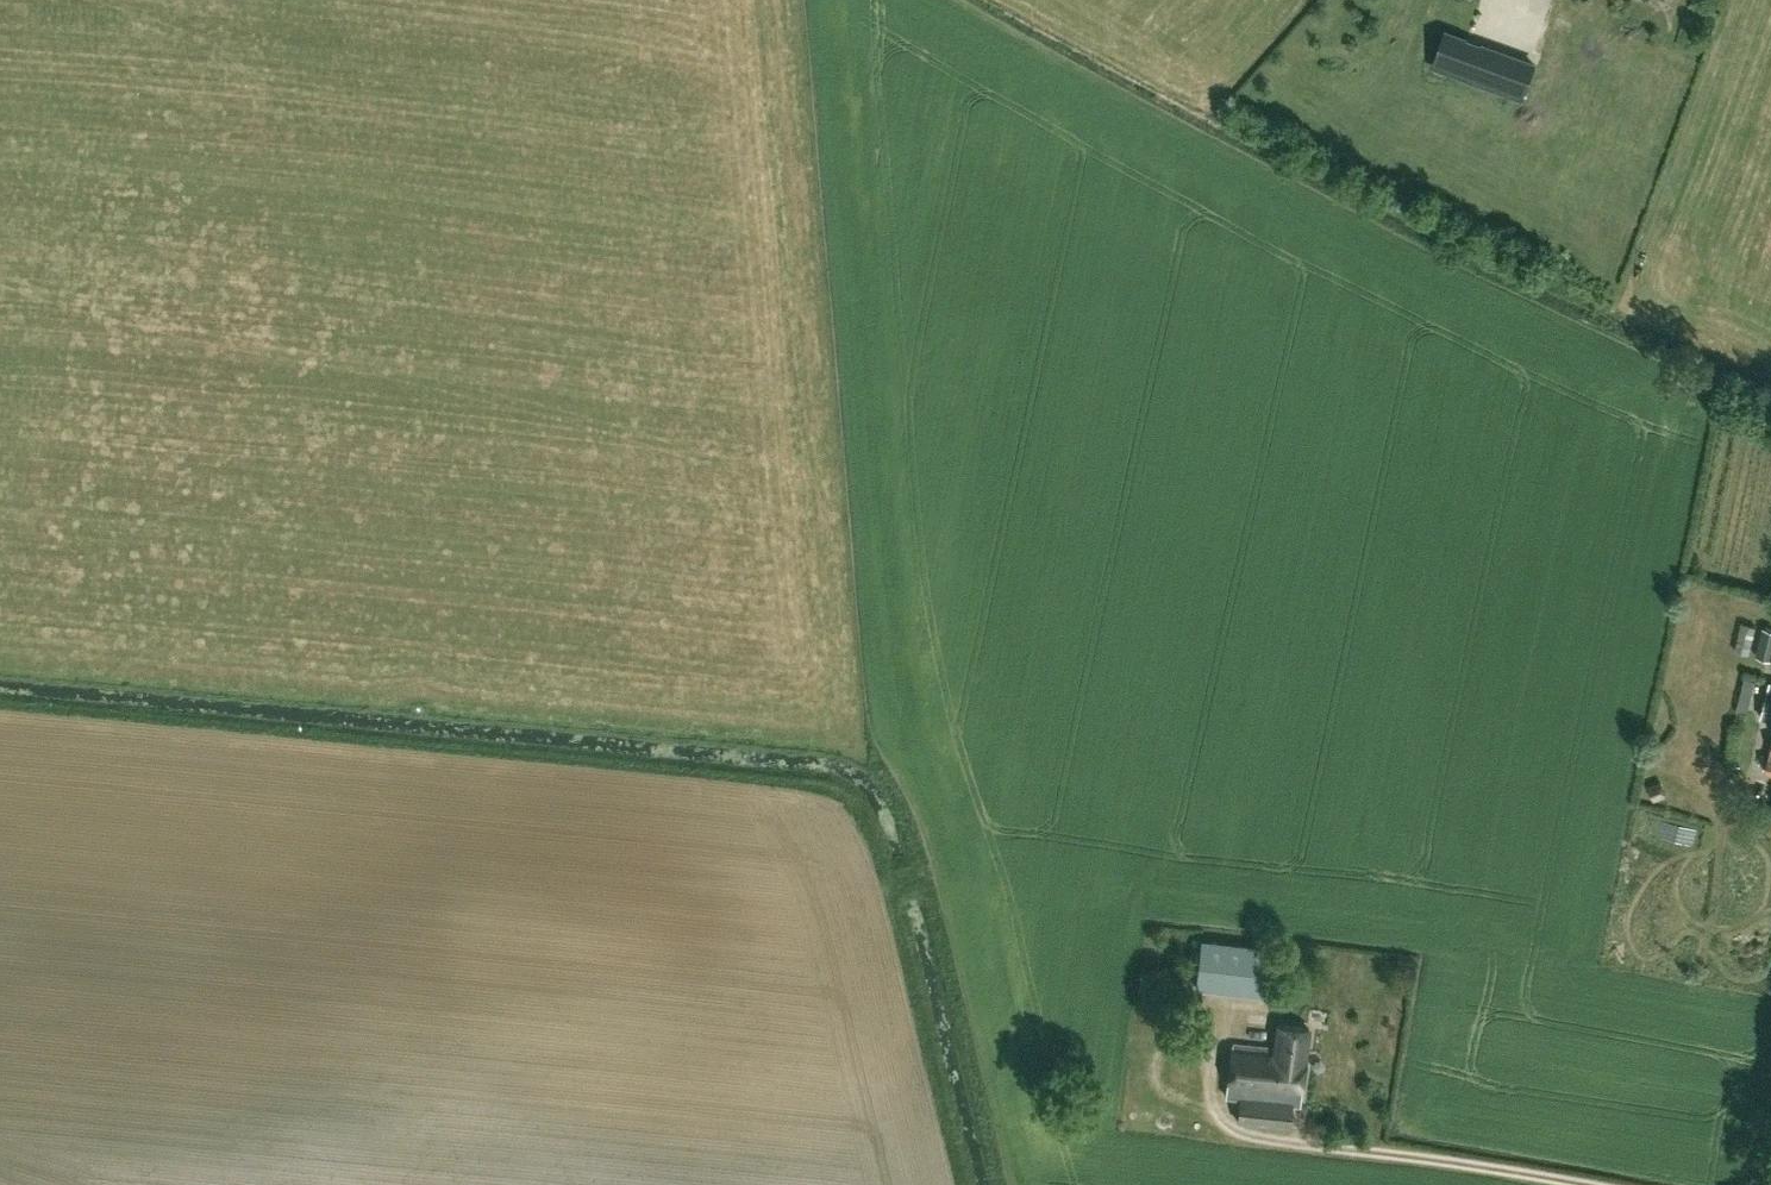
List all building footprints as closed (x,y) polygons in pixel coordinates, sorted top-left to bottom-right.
[(1466,40),(1445,33),(1434,66),(1454,73),(1466,40)] [(1537,66),(1498,55),(1487,88),(1525,100),(1537,66)] [(1770,658),(1770,628),(1763,626),(1756,655),(1770,658)] [(1272,949),(1201,941),(1195,988),(1266,997),(1272,949)] [(1299,1103),(1303,1060),(1302,1060),(1307,1027),(1276,1022),(1273,1046),(1233,1042),(1227,1095),(1240,1096),(1238,1120),(1289,1125),(1292,1102),(1299,1103)]
